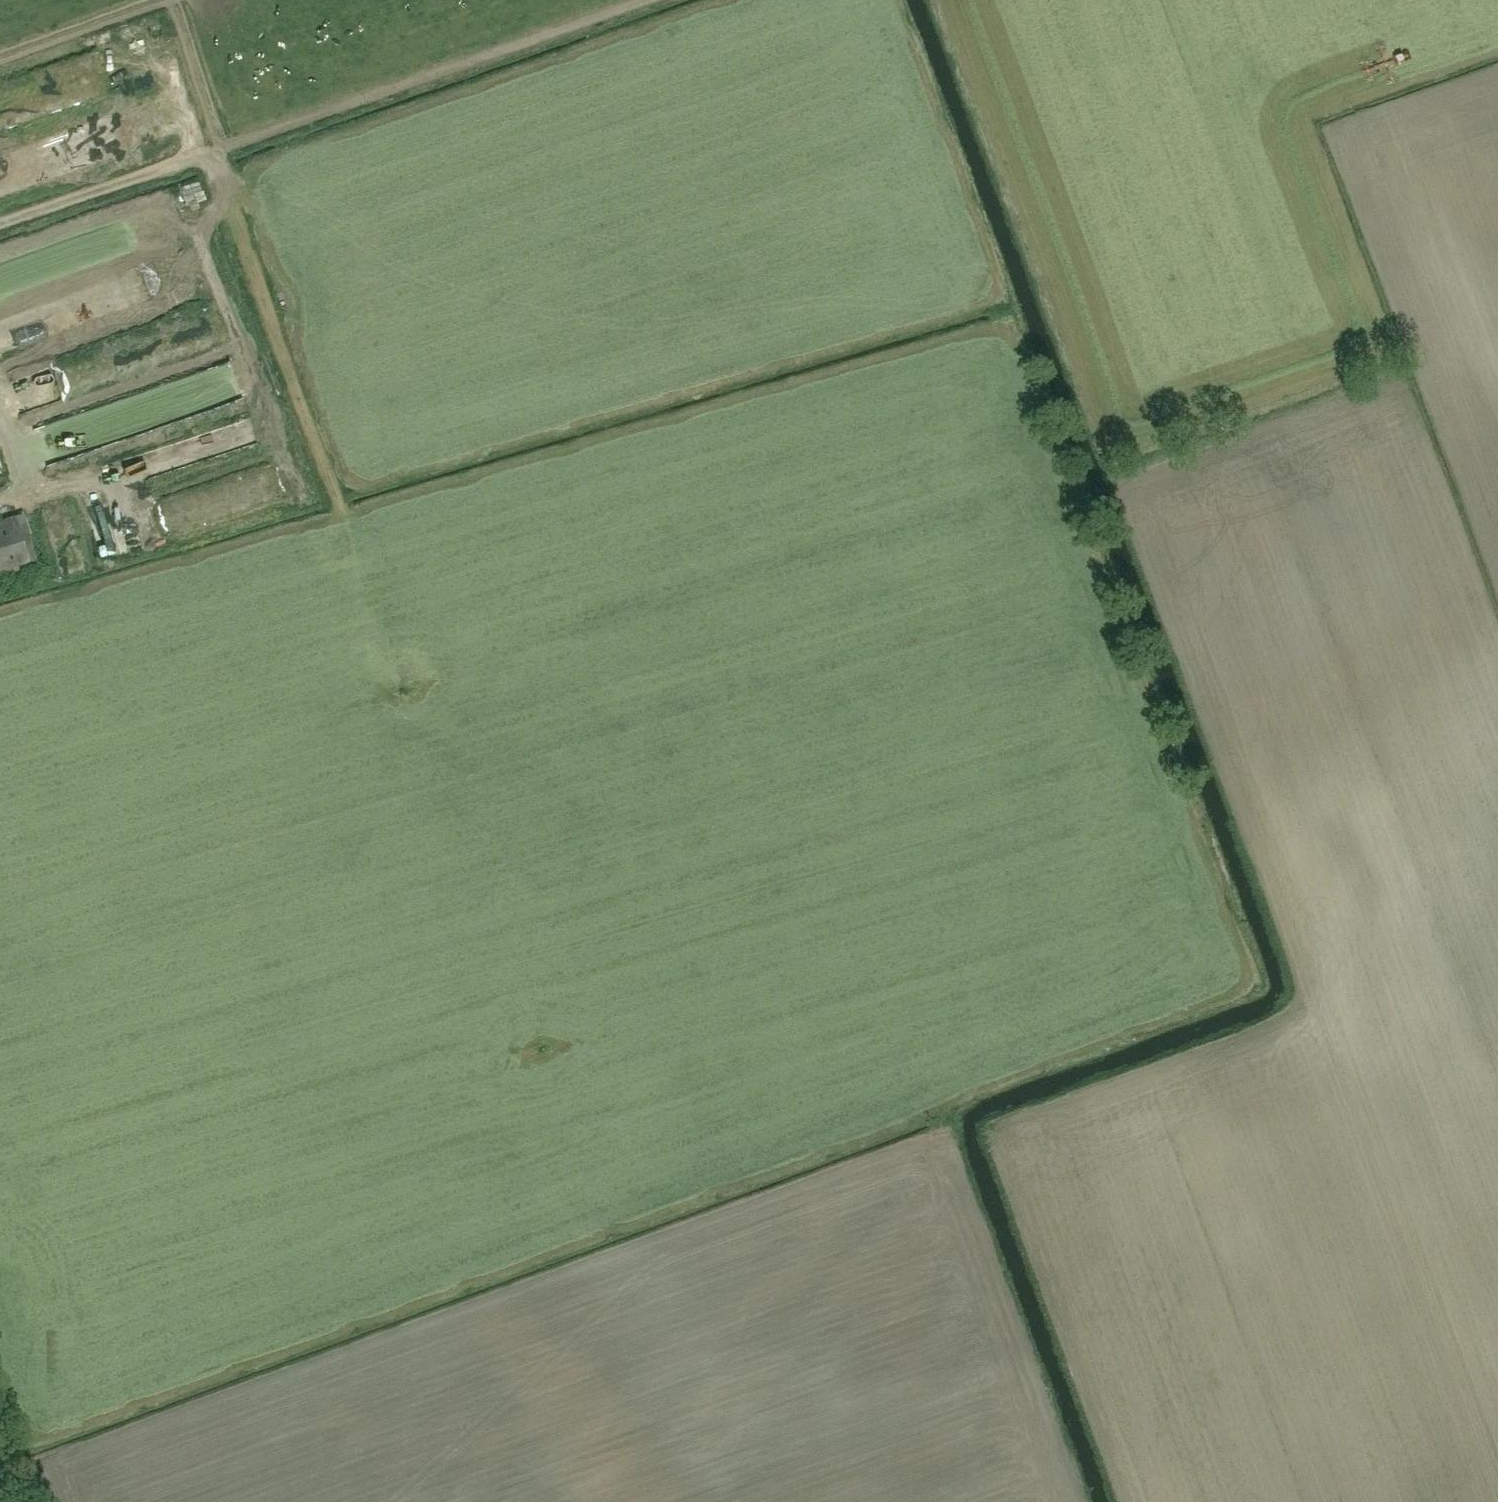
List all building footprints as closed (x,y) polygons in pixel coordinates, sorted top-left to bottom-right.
[(192,209),(180,213),(187,231),(198,226),(192,209)] [(97,500),(104,521),(115,517),(120,533),(131,529),(119,493),(97,500)] [(0,523),(0,579),(39,568),(23,516),(0,523)] [(98,534),(107,559),(123,554),(114,528),(98,534)]
